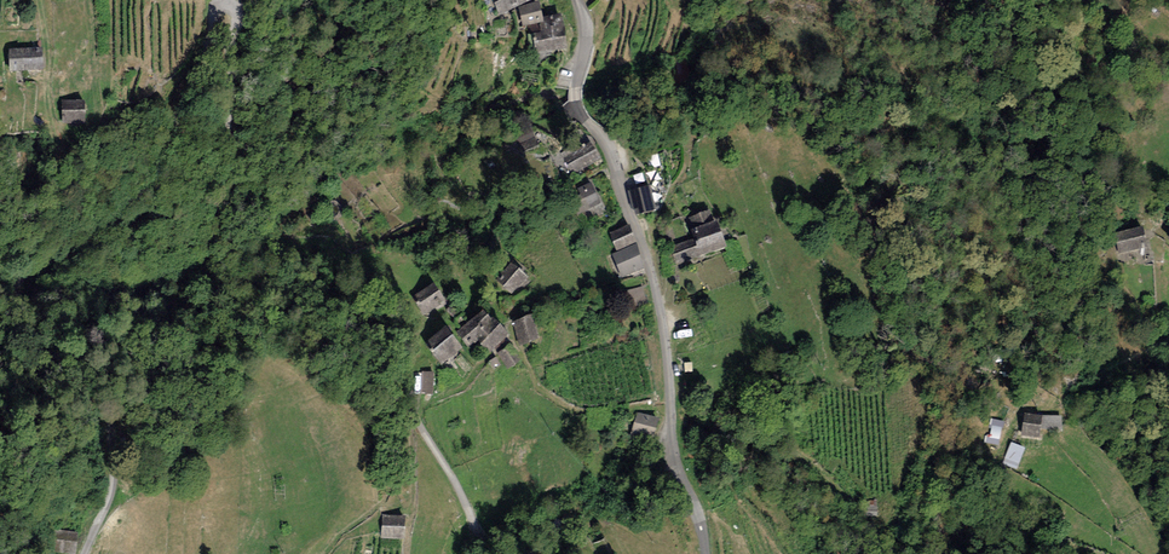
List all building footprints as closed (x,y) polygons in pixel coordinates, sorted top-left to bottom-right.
[(500,14),(533,0),(494,0),(500,14)] [(522,27),(539,25),(544,24),(543,19),(541,5),(519,8),(522,27)] [(540,33),(532,34),(535,54),(567,50),(562,17),(543,19),(544,24),(539,25),(540,33)] [(42,49),(9,50),(10,73),(42,72),(42,49)] [(86,102),(62,101),(62,125),(86,125),(86,102)] [(594,144),(564,158),(572,175),(602,162),(594,144)] [(646,173),(632,176),(634,188),(648,185),(646,173)] [(601,206),(591,184),(579,190),(581,196),(569,202),(576,218),(601,206)] [(651,187),(629,192),(634,216),(656,211),(651,187)] [(692,238),(670,246),(675,261),(722,246),(711,211),(686,219),(692,238)] [(629,228),(610,235),(616,251),(635,244),(629,228)] [(1144,229),(1115,235),(1120,256),(1148,251),(1144,229)] [(635,247),(612,256),(621,279),(644,270),(635,247)] [(527,278),(510,263),(495,281),(512,296),(527,278)] [(435,285),(412,297),(423,317),(446,305),(435,285)] [(483,311),(456,333),(469,349),(496,327),(483,311)] [(532,318),(512,323),(519,347),(539,341),(532,318)] [(508,336),(499,327),(479,347),(488,356),(508,336)] [(464,351),(446,328),(424,345),(442,368),(464,351)] [(512,346),(498,354),(509,371),(522,362),(512,346)] [(434,373),(422,372),(421,395),(433,396),(434,373)] [(659,420),(637,414),(632,433),(653,439),(659,420)] [(1043,419),(1024,415),(1020,435),(1039,439),(1041,429),(1043,419)] [(1044,416),(1043,419),(1041,429),(1063,431),(1063,417),(1044,416)] [(1013,442),(1005,464),(1019,469),(1027,447),(1013,442)] [(405,517),(382,516),(381,538),(403,539),(405,517)] [(55,530),(52,552),(65,553),(75,553),(79,534),(55,530)]
